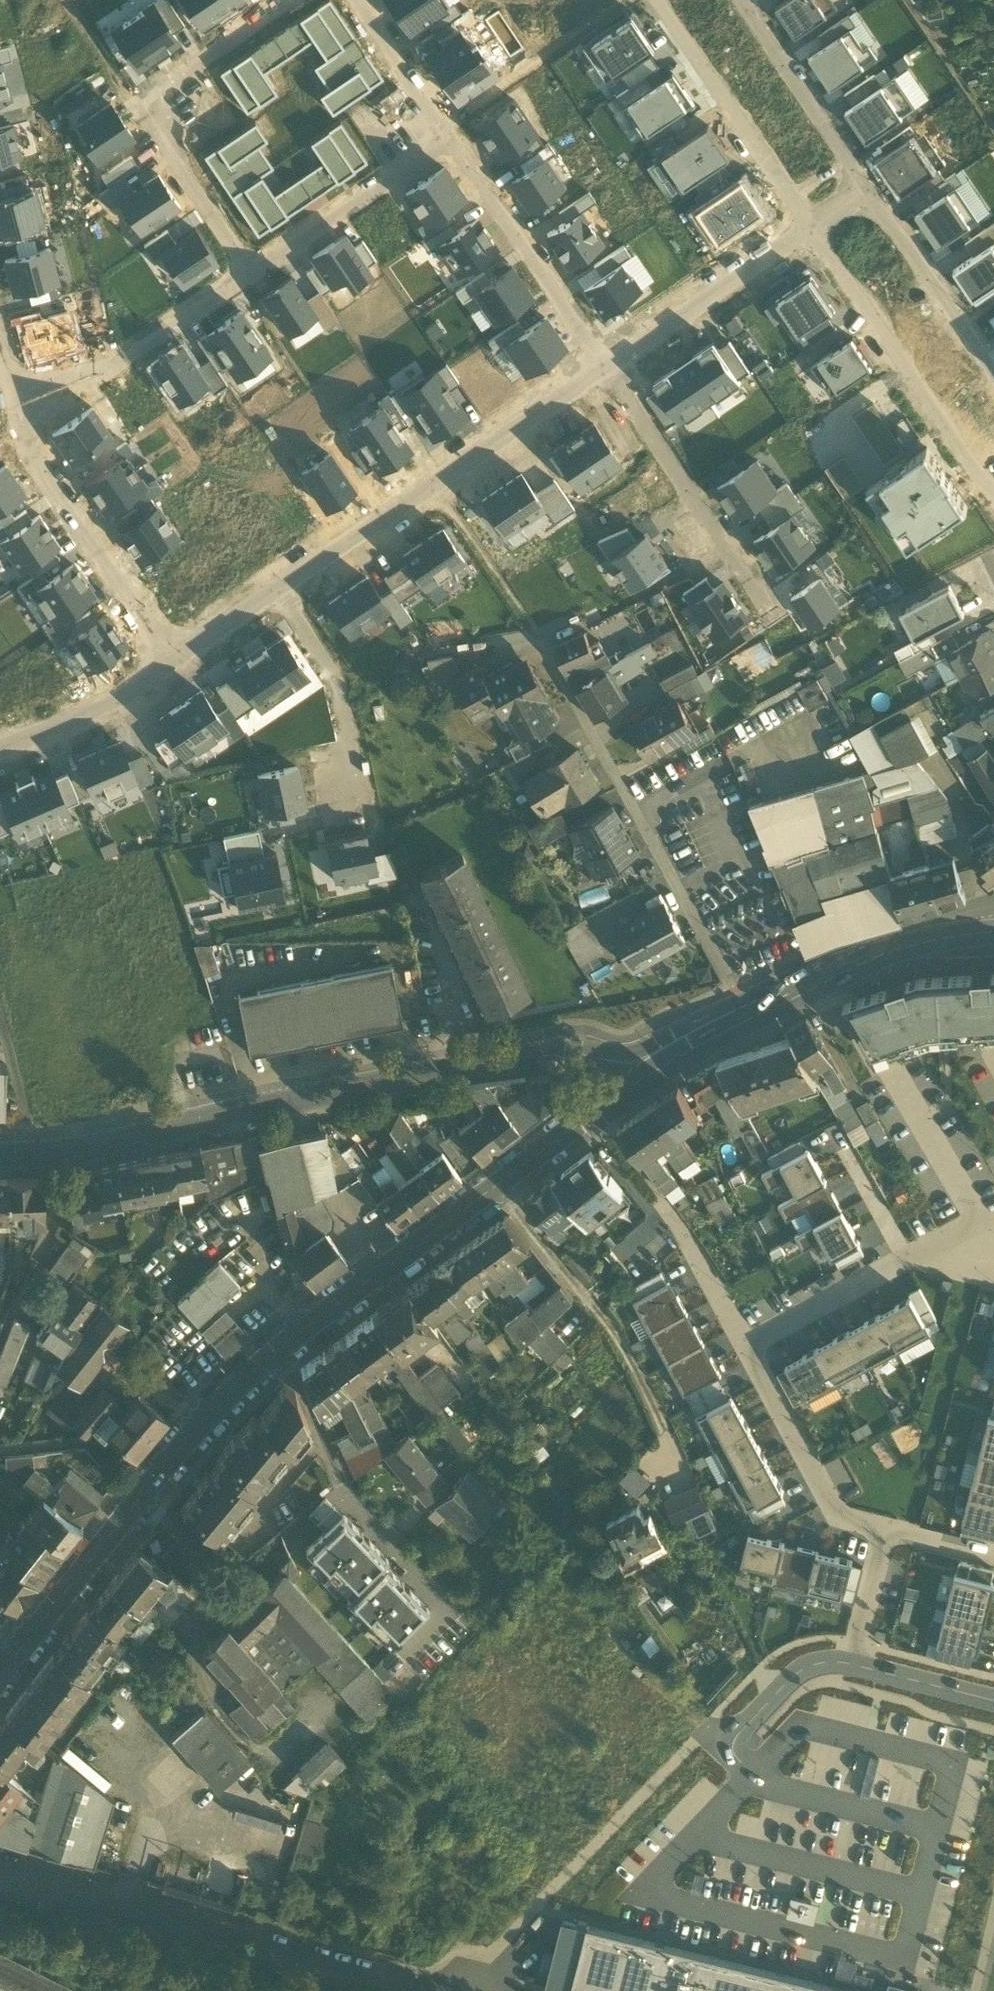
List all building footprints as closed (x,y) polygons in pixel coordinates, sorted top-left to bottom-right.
[(152,3),(173,33),(184,25),(171,5),(168,0),(156,0),(152,3)] [(183,0),(178,0),(171,5),(184,25),(185,25),(195,18),(183,0)] [(195,18),(201,27),(240,0),(183,0),(195,18)] [(290,26),(303,46),(313,40),(326,59),(336,52),(356,39),(330,0),(327,0),(290,26)] [(410,32),(426,22),(450,5),(449,5),(446,0),(388,0),(410,32)] [(797,35),(838,7),(833,0),(785,0),(776,6),(797,35)] [(426,22),(433,33),(452,20),(462,13),(454,2),(449,5),(450,5),(426,22)] [(152,3),(113,29),(138,67),(148,61),(149,63),(169,49),(168,48),(178,41),(173,33),(152,3)] [(856,10),(850,14),(857,24),(853,26),(866,46),(871,43),(876,39),(856,10)] [(621,72),(651,52),(640,37),(645,34),(647,33),(633,12),(583,45),(595,63),(604,57),(616,76),(621,72)] [(820,34),(827,44),(845,32),(853,26),(857,24),(850,14),(820,34)] [(421,41),(428,51),(458,30),(452,20),(433,33),(421,41)] [(288,56),(303,46),(290,26),(275,36),(288,56)] [(853,26),(845,32),(867,64),(880,55),(871,43),(866,46),(853,26)] [(466,28),(460,31),(471,47),(475,43),(466,28)] [(459,30),(458,30),(428,51),(424,53),(457,101),(497,75),(475,43),(471,47),(460,31),(459,30)] [(834,86),(867,64),(845,32),(827,44),(812,54),(834,86)] [(656,49),(657,47),(647,33),(645,34),(656,49)] [(656,49),(645,34),(640,37),(651,52),(656,49)] [(275,36),(260,46),(274,66),(288,56),(275,36)] [(356,39),(336,52),(346,66),(366,53),(356,39)] [(0,63),(12,59),(8,45),(0,47),(0,63)] [(264,73),(274,66),(260,46),(220,73),(247,112),(277,92),(264,73)] [(383,78),(366,53),(346,66),(336,52),(326,59),(319,64),(334,86),(329,89),(320,95),(332,113),(383,78)] [(621,72),(630,86),(647,75),(660,66),(651,52),(621,72)] [(895,62),(900,70),(910,63),(905,55),(895,62)] [(595,63),(607,81),(616,76),(604,57),(595,63)] [(0,63),(0,101),(10,98),(0,63)] [(314,67),(329,89),(334,86),(319,64),(314,67)] [(885,66),(875,73),(883,84),(893,77),(885,66)] [(910,67),(896,76),(916,106),(930,97),(910,67)] [(654,85),(624,105),(646,137),(695,104),(685,88),(683,89),(680,86),(682,84),(673,72),(654,85)] [(845,93),(853,105),(883,84),(875,73),(845,93)] [(617,95),(624,105),(654,85),(647,75),(630,86),(617,95)] [(893,77),(883,84),(904,115),(917,106),(916,106),(896,76),(893,77)] [(867,140),(904,115),(883,84),(853,105),(861,116),(854,121),(867,140)] [(490,147),(498,160),(507,153),(537,133),(513,98),(475,124),(483,137),(482,138),(489,148),(490,147)] [(98,162),(124,144),(134,138),(110,104),(79,125),(88,138),(84,141),(98,162)] [(846,109),(854,121),(861,116),(853,105),(846,109)] [(259,145),(267,139),(255,121),(204,156),(222,182),(242,168),(251,182),(261,175),(268,170),(254,149),(259,145)] [(367,161),(340,122),(310,142),(323,161),(314,168),(327,188),(367,161)] [(0,127),(0,160),(21,155),(13,123),(0,127)] [(671,150),(693,182),(695,181),(725,161),(731,156),(709,124),(680,144),(671,150)] [(914,137),(918,134),(911,124),(882,144),(889,154),(914,137)] [(928,149),(936,145),(925,129),(918,134),(928,149)] [(514,165),(518,163),(544,144),(537,133),(507,153),(514,165)] [(928,149),(918,134),(914,137),(936,170),(940,168),(948,163),(936,145),(928,149)] [(936,170),(914,137),(889,154),(881,160),(903,193),(920,181),(936,170)] [(87,154),(94,165),(98,162),(84,141),(84,142),(87,154)] [(518,163),(524,173),(544,159),(554,152),(548,142),(544,144),(518,163)] [(273,167),(259,145),(254,149),(268,170),(273,167)] [(693,182),(671,150),(660,158),(649,165),(672,198),(685,189),(684,188),(693,182)] [(131,155),(101,176),(109,187),(124,177),(139,166),(131,155)] [(562,185),(544,159),(524,173),(511,181),(529,208),(562,185)] [(444,167),(405,194),(426,223),(448,208),(464,197),(444,167)] [(962,167),(955,172),(962,182),(958,185),(980,218),(991,210),(962,167)] [(222,182),(231,196),(251,182),(242,168),(222,182)] [(314,168),(299,178),(313,198),(327,188),(314,168)] [(936,170),(920,181),(927,191),(947,178),(940,168),(936,170)] [(947,178),(927,191),(925,192),(932,202),(950,190),(958,185),(962,182),(955,172),(947,178)] [(26,173),(0,179),(0,201),(35,192),(32,183),(29,184),(26,173)] [(134,191),(119,201),(140,232),(180,205),(158,174),(134,191)] [(703,205),(734,184),(727,174),(702,191),(696,195),(703,205)] [(231,196),(258,235),(298,208),(284,188),(274,195),(261,175),(251,182),(231,196)] [(109,187),(99,194),(109,208),(119,201),(134,191),(124,177),(109,187)] [(734,184),(703,205),(693,212),(715,245),(767,209),(745,177),(734,184)] [(298,208),(313,198),(299,178),(284,188),(298,208)] [(950,190),(972,223),(980,218),(958,185),(950,190)] [(972,223),(950,190),(932,202),(917,213),(939,246),(972,223)] [(559,211),(566,221),(580,211),(595,201),(589,191),(559,211)] [(0,201),(0,234),(4,232),(27,226),(43,222),(35,192),(0,201)] [(455,218),(448,208),(426,223),(418,229),(424,239),(451,221),(455,218)] [(601,243),(580,211),(566,221),(547,234),(568,265),(601,243)] [(482,225),(477,218),(457,231),(438,244),(458,274),(459,274),(478,260),(497,247),(492,240),(493,240),(492,238),(488,240),(480,228),(484,226),(482,225)] [(421,241),(428,251),(438,244),(457,231),(451,221),(424,239),(421,241)] [(974,255),(993,242),(993,241),(993,223),(966,242),(974,255)] [(27,226),(4,232),(7,244),(15,242),(30,238),(27,226)] [(492,238),(484,226),(480,228),(488,240),(492,238)] [(153,258),(161,253),(176,243),(167,229),(144,245),(153,258)] [(196,229),(176,243),(161,253),(182,284),(217,261),(196,229)] [(344,235),(334,242),(336,246),(347,239),(344,235)] [(43,236),(34,238),(36,246),(45,243),(43,236)] [(15,242),(18,255),(38,250),(36,246),(34,238),(34,237),(30,238),(15,242)] [(353,247),(347,239),(336,246),(334,242),(312,257),(317,264),(332,285),(333,285),(346,276),(353,286),(371,274),(366,267),(353,247)] [(363,240),(353,247),(366,267),(376,260),(363,240)] [(976,296),(993,284),(993,244),(993,242),(974,255),(954,268),(974,297),(976,296)] [(623,244),(593,265),(600,275),(620,262),(630,255),(623,244)] [(18,255),(5,259),(14,294),(28,290),(47,285),(59,282),(49,247),(38,250),(18,255)] [(641,287),(654,278),(635,251),(630,255),(620,262),(630,275),(632,274),(641,287)] [(485,270),(478,260),(459,274),(465,284),(484,271),(485,270)] [(583,287),(602,315),(642,288),(641,287),(632,274),(630,275),(620,262),(600,275),(583,287)] [(317,264),(306,271),(319,290),(322,294),(334,286),(333,285),(332,285),(317,264)] [(576,277),(583,287),(600,275),(593,265),(576,277)] [(484,305),(495,321),(531,297),(512,268),(491,281),(475,292),(476,293),(484,305)] [(455,290),(463,302),(476,293),(475,292),(491,281),(484,271),(465,284),(455,290)] [(812,275),(776,299),(788,316),(785,317),(798,336),(805,332),(829,316),(836,311),(812,275)] [(316,315),(306,299),(290,276),(262,296),(288,334),(289,333),(316,315)] [(976,296),(979,300),(993,290),(993,284),(976,296)] [(47,285),(28,290),(31,304),(38,302),(50,298),(48,290),(47,285)] [(56,288),(48,290),(50,298),(58,296),(56,288)] [(324,327),(325,329),(339,320),(322,294),(319,290),(306,299),(316,315),(324,327)] [(38,302),(42,316),(68,309),(77,307),(73,293),(50,298),(38,302)] [(776,324),(782,320),(785,317),(788,316),(776,299),(765,307),(776,324)] [(484,305),(471,314),(482,330),(495,321),(484,305)] [(78,345),(68,309),(42,316),(21,322),(31,357),(78,345)] [(207,333),(209,336),(227,363),(237,378),(271,355),(240,310),(207,333)] [(289,333),(297,345),(324,327),(316,315),(289,333)] [(805,332),(813,344),(821,339),(837,328),(829,316),(805,332)] [(545,317),(525,330),(505,343),(506,344),(525,373),(565,346),(545,317)] [(495,352),(506,344),(505,343),(525,330),(518,320),(488,340),(495,352)] [(803,351),(813,344),(805,332),(798,336),(795,339),(803,351)] [(217,369),(227,363),(209,336),(199,343),(209,358),(217,369)] [(831,353),(821,339),(813,344),(803,351),(794,357),(804,371),(811,366),(831,353)] [(831,353),(811,366),(832,396),(872,369),(852,339),(831,353)] [(730,340),(719,348),(739,378),(750,370),(730,340)] [(714,342),(693,356),(698,362),(689,369),(711,402),(741,382),(739,378),(719,348),(714,342)] [(207,384),(208,383),(196,367),(182,345),(153,364),(179,403),(207,384)] [(684,362),(689,369),(698,362),(693,356),(684,362)] [(209,358),(196,367),(208,383),(207,384),(213,393),(227,384),(217,369),(209,358)] [(755,366),(763,377),(774,369),(766,358),(755,366)] [(684,362),(676,368),(680,374),(689,369),(684,362)] [(446,363),(436,370),(449,389),(459,383),(446,363)] [(711,402),(689,369),(680,374),(676,368),(655,382),(659,389),(679,418),(682,422),(711,402)] [(436,370),(425,377),(424,377),(425,379),(403,394),(420,418),(433,436),(444,428),(454,422),(466,414),(449,389),(436,370)] [(400,388),(403,394),(425,379),(424,377),(425,377),(422,373),(400,388)] [(410,425),(420,418),(403,394),(400,388),(390,395),(409,423),(410,425)] [(668,426),(679,418),(659,389),(648,397),(668,426)] [(399,430),(409,423),(390,395),(389,393),(379,400),(383,406),(399,430)] [(905,449),(873,402),(853,415),(885,462),(905,449)] [(112,436),(92,406),(52,433),(72,463),(112,436)] [(411,448),(399,430),(383,406),(349,429),(361,446),(375,466),(378,470),(411,448)] [(457,425),(454,422),(444,428),(447,432),(457,425)] [(594,423),(552,452),(579,491),(621,463),(594,423)] [(116,448),(123,458),(126,456),(132,451),(126,441),(116,448)] [(365,472),(375,466),(361,446),(351,452),(365,472)] [(885,505),(898,524),(895,526),(909,547),(968,506),(952,482),(951,483),(966,506),(921,536),(909,519),(900,525),(885,502),(894,496),(882,479),(927,449),(942,470),(943,469),(928,447),(868,487),(882,507),(885,505)] [(952,482),(943,469),(942,470),(927,449),(882,479),(894,496),(885,502),(900,525),(909,519),(921,536),(966,506),(951,483),(952,482)] [(353,489),(329,453),(301,472),(326,508),(353,489)] [(846,453),(826,467),(846,497),(866,483),(846,453)] [(131,496),(146,485),(126,456),(123,458),(86,483),(106,512),(131,496)] [(758,459),(718,486),(738,515),(757,502),(777,488),(758,459)] [(7,505),(25,493),(6,464),(0,468),(0,509),(7,505)] [(521,473),(481,500),(504,533),(518,524),(520,526),(531,518),(530,516),(544,507),(534,492),(521,473)] [(289,475),(279,482),(299,512),(309,505),(289,475)] [(146,485),(131,496),(138,506),(151,497),(163,489),(156,479),(146,485)] [(554,479),(534,492),(544,507),(546,510),(555,522),(575,509),(554,479)] [(757,502),(765,513),(795,493),(787,481),(777,488),(757,502)] [(306,522),(299,512),(279,482),(245,505),(273,545),(306,522)] [(804,506),(795,493),(765,513),(774,526),(794,513),(804,506)] [(121,517),(127,527),(157,507),(151,497),(138,506),(121,517)] [(7,505),(0,509),(0,526),(2,525),(14,517),(7,505)] [(885,505),(882,507),(895,526),(898,524),(885,505)] [(134,552),(140,562),(178,536),(157,507),(127,527),(120,532),(127,542),(126,542),(127,544),(128,543),(133,550),(132,551),(133,553),(134,552)] [(2,525),(9,535),(32,519),(26,509),(14,517),(2,525)] [(774,526),(754,540),(775,571),(815,543),(794,513),(774,526)] [(3,546),(4,546),(13,559),(12,560),(20,571),(26,566),(53,548),(56,546),(45,530),(48,527),(39,514),(32,519),(9,535),(0,541),(0,542),(3,546)] [(504,533),(513,547),(527,537),(520,526),(518,524),(504,533)] [(60,544),(48,527),(45,530),(56,546),(60,544)] [(629,527),(599,540),(611,557),(637,539),(629,527)] [(438,577),(464,560),(442,528),(403,555),(407,562),(423,585),(424,587),(426,586),(438,577)] [(611,557),(610,557),(632,589),(652,576),(654,579),(671,568),(647,532),(637,539),(611,557)] [(12,560),(13,559),(4,546),(3,546),(0,548),(0,558),(5,565),(12,560)] [(26,566),(33,576),(42,571),(60,558),(53,548),(26,566)] [(153,568),(160,578),(189,557),(183,548),(153,568)] [(829,563),(822,553),(802,567),(809,577),(829,563)] [(210,587),(189,557),(160,578),(153,582),(173,612),(210,587)] [(400,601),(423,585),(407,562),(384,578),(392,589),(400,601)] [(26,601),(41,623),(51,616),(54,620),(68,610),(93,593),(73,564),(48,581),(33,591),(36,594),(26,601)] [(48,581),(42,571),(33,576),(17,588),(26,601),(36,594),(33,591),(48,581)] [(693,603),(715,587),(707,576),(684,592),(692,604),(693,603)] [(350,634),(387,608),(380,597),(366,577),(329,603),(350,634)] [(438,577),(426,586),(436,600),(448,592),(438,577)] [(826,584),(821,577),(792,596),(812,626),(841,606),(826,584)] [(836,578),(826,584),(841,606),(851,600),(836,578)] [(732,593),(724,581),(715,587),(693,603),(701,614),(699,615),(708,627),(709,626),(717,637),(748,616),(740,605),(741,604),(733,592),(732,593)] [(950,584),(907,607),(913,618),(907,622),(915,639),(932,630),(965,613),(950,584)] [(392,589),(380,597),(387,608),(400,627),(412,619),(400,601),(392,589)] [(594,604),(584,609),(590,620),(599,616),(594,604)] [(900,610),(907,622),(913,618),(907,607),(900,610)] [(54,620),(51,616),(41,623),(50,637),(60,631),(75,620),(68,610),(54,620)] [(67,640),(97,620),(90,610),(75,620),(60,631),(67,640)] [(85,667),(87,670),(127,643),(107,614),(97,620),(67,640),(69,643),(85,667)] [(947,653),(960,677),(960,678),(993,660),(993,636),(990,629),(959,646),(947,653)] [(915,639),(895,650),(901,660),(938,640),(932,630),(915,639)] [(574,685),(607,666),(620,659),(616,653),(610,657),(610,656),(609,657),(605,652),(606,651),(599,640),(591,644),(585,631),(555,645),(566,671),(574,685)] [(901,660),(908,674),(935,660),(947,653),(959,646),(952,633),(938,640),(901,660)] [(248,661),(235,670),(237,672),(257,702),(261,707),(308,676),(282,638),(267,648),(265,646),(247,659),(248,661)] [(632,652),(620,659),(624,666),(637,659),(640,663),(657,653),(650,642),(631,652),(632,652)] [(85,667),(69,643),(59,650),(75,675),(85,667)] [(947,684),(960,677),(947,653),(935,660),(947,684)] [(427,660),(440,689),(456,681),(454,679),(462,675),(452,656),(427,660)] [(532,667),(550,698),(551,698),(528,656),(515,664),(520,673),(532,667)] [(620,659),(607,666),(618,684),(631,676),(624,666),(620,659)] [(624,666),(631,676),(644,668),(640,663),(637,659),(624,666)] [(823,668),(826,674),(832,685),(847,677),(837,659),(823,668)] [(485,676),(493,690),(521,674),(520,673),(515,664),(513,660),(485,676)] [(960,678),(974,704),(975,704),(993,694),(993,660),(960,678)] [(679,698),(681,702),(699,692),(691,678),(699,674),(693,663),(661,680),(667,691),(673,702),(679,698)] [(524,734),(525,736),(541,727),(543,732),(544,731),(562,721),(550,698),(532,667),(520,673),(521,674),(493,690),(485,676),(479,665),(462,675),(454,679),(456,681),(477,720),(500,707),(502,706),(498,699),(503,696),(524,734)] [(628,700),(618,684),(607,666),(574,685),(575,686),(596,720),(628,700)] [(705,670),(699,674),(691,678),(699,692),(713,684),(705,670)] [(237,672),(215,687),(228,705),(236,717),(257,702),(237,672)] [(819,677),(827,691),(833,687),(832,685),(826,674),(819,677)] [(798,689),(809,709),(829,698),(818,678),(798,689)] [(751,714),(804,685),(800,679),(748,708),(751,714)] [(201,690),(159,718),(169,733),(185,756),(186,756),(226,728),(216,713),(201,690)] [(500,707),(517,737),(524,734),(503,696),(498,699),(502,706),(500,707)] [(630,725),(648,757),(681,739),(697,730),(697,729),(681,702),(679,698),(673,702),(630,725)] [(228,705),(216,713),(226,728),(233,738),(245,730),(236,717),(228,705)] [(873,723),(879,735),(911,718),(905,706),(873,723)] [(982,714),(992,731),(993,730),(993,707),(982,714)] [(911,718),(930,752),(939,747),(920,713),(911,718)] [(980,738),(992,731),(982,714),(955,730),(965,747),(980,738)] [(930,752),(911,718),(879,735),(897,766),(918,761),(916,759),(930,752)] [(681,739),(687,749),(716,733),(710,722),(697,729),(697,730),(681,739)] [(873,773),(897,766),(879,735),(873,723),(852,735),(873,773)] [(509,743),(518,758),(533,751),(550,742),(544,731),(543,732),(541,727),(525,736),(524,734),(517,737),(518,738),(509,743)] [(950,756),(965,747),(955,730),(954,728),(943,735),(949,744),(944,747),(950,756)] [(992,731),(980,738),(986,747),(993,742),(993,733),(992,731)] [(169,733),(154,743),(171,768),(187,757),(186,756),(185,756),(169,733)] [(986,747),(980,738),(965,747),(993,794),(993,761),(986,747)] [(120,742),(78,759),(94,796),(106,791),(108,796),(125,788),(123,784),(135,778),(127,760),(120,742)] [(530,779),(547,807),(559,800),(561,803),(568,799),(570,802),(600,784),(578,748),(548,766),(548,767),(544,769),(529,778),(530,779)] [(544,769),(533,751),(518,758),(511,762),(512,765),(523,783),(530,779),(529,778),(544,769)] [(142,753),(127,760),(135,778),(139,786),(153,779),(142,753)] [(897,766),(873,773),(880,784),(874,787),(875,802),(908,792),(917,823),(952,813),(948,798),(918,761),(897,766)] [(516,787),(523,783),(512,765),(505,769),(516,787)] [(296,766),(257,774),(266,814),(293,808),(305,805),(296,766)] [(871,770),(814,786),(830,844),(877,830),(873,807),(876,806),(875,803),(874,787),(879,784),(871,770)] [(33,775),(31,776),(32,779),(26,782),(45,826),(71,815),(67,806),(55,778),(53,773),(35,780),(33,775)] [(67,773),(55,778),(67,806),(79,801),(70,780),(67,773)] [(26,782),(19,785),(18,782),(16,783),(18,788),(0,795),(0,796),(2,801),(14,829),(18,838),(24,835),(38,829),(45,826),(26,782)] [(805,851),(830,844),(814,786),(750,805),(773,862),(787,858),(789,862),(805,856),(804,854),(805,854),(805,851)] [(877,804),(883,823),(913,815),(907,795),(877,804)] [(0,801),(0,835),(14,829),(2,801),(0,801)] [(589,861),(597,874),(602,871),(603,872),(605,871),(630,857),(639,853),(613,805),(570,828),(571,828),(578,842),(584,838),(595,858),(589,861)] [(266,814),(258,815),(261,829),(296,821),(293,808),(266,814)] [(529,828),(539,846),(571,828),(570,828),(562,813),(529,828)] [(917,823),(923,843),(957,834),(957,831),(952,813),(917,823)] [(973,847),(993,832),(993,820),(970,838),(973,847)] [(38,829),(24,835),(28,846),(42,839),(38,829)] [(223,837),(228,863),(264,855),(258,830),(223,837)] [(903,917),(877,830),(830,844),(805,851),(805,854),(804,854),(805,856),(789,862),(787,858),(773,862),(782,885),(784,885),(788,894),(799,920),(807,940),(818,944),(839,936),(902,918),(903,917)] [(369,832),(326,842),(335,881),(366,874),(378,871),(374,854),(369,832)] [(973,847),(984,863),(979,866),(990,882),(993,879),(993,832),(973,847)] [(584,838),(578,842),(575,856),(589,861),(595,858),(584,838)] [(114,839),(99,846),(104,859),(120,852),(114,839)] [(390,851),(374,854),(378,871),(366,874),(368,882),(396,875),(390,851)] [(264,855),(228,863),(235,892),(239,910),(286,899),(275,852),(264,855)] [(422,875),(486,1011),(527,991),(462,856),(422,875)] [(630,857),(605,871),(610,882),(636,868),(630,857)] [(954,859),(930,866),(942,907),(966,900),(959,876),(954,859)] [(223,894),(235,892),(228,863),(217,865),(223,894)] [(929,865),(903,872),(911,897),(913,897),(917,914),(942,907),(930,866),(929,865)] [(904,918),(917,914),(913,897),(911,897),(903,872),(891,875),(904,918)] [(647,901),(651,909),(666,902),(661,893),(647,901)] [(666,902),(651,909),(614,929),(635,967),(686,939),(666,902)] [(904,923),(902,918),(839,936),(818,944),(807,940),(799,920),(794,921),(807,954),(841,940),(904,923)] [(583,919),(563,931),(580,962),(601,950),(583,919)] [(194,945),(204,976),(219,971),(211,944),(195,945),(194,945)] [(238,994),(249,1054),(403,1024),(391,964),(238,994)] [(710,965),(697,968),(700,981),(713,978),(710,965)] [(917,978),(844,1004),(873,1052),(931,1033),(993,1029),(993,973),(917,978)] [(788,1027),(794,1037),(819,1079),(826,1093),(841,1084),(847,1081),(808,1015),(788,1027)] [(794,1037),(718,1062),(733,1088),(743,1105),(819,1079),(794,1037)] [(704,1106),(719,1097),(733,1088),(718,1062),(689,1080),(704,1106)] [(528,1089),(540,1116),(561,1099),(551,1075),(500,1082),(502,1093),(528,1089)] [(497,1102),(492,1096),(490,1093),(484,1084),(468,1086),(480,1105),(484,1111),(497,1102)] [(841,1119),(848,1130),(862,1122),(841,1084),(826,1093),(838,1113),(841,1119)] [(658,1101),(681,1133),(690,1127),(699,1120),(679,1086),(658,1101)] [(743,1105),(733,1088),(719,1097),(723,1105),(720,1106),(736,1135),(743,1131),(757,1156),(768,1150),(768,1149),(746,1111),(745,1111),(742,1105),(743,1105)] [(540,1116),(528,1089),(502,1109),(519,1132),(540,1116)] [(858,1106),(869,1124),(871,1123),(879,1118),(868,1100),(858,1106)] [(661,1146),(671,1139),(681,1133),(658,1101),(639,1114),(661,1146)] [(484,1111),(479,1115),(501,1146),(519,1132),(502,1109),(497,1102),(484,1111)] [(433,1112),(444,1139),(454,1134),(459,1131),(469,1123),(463,1107),(433,1112)] [(379,1112),(397,1138),(398,1139),(412,1130),(398,1110),(379,1112)] [(619,1128),(642,1160),(652,1153),(661,1146),(639,1114),(619,1128)] [(481,1162),(501,1146),(479,1115),(469,1123),(459,1131),(481,1162)] [(871,1123),(878,1136),(887,1132),(879,1118),(871,1123)] [(825,1125),(836,1149),(851,1142),(840,1119),(825,1125)] [(854,1142),(856,1144),(870,1136),(862,1122),(848,1130),(854,1142)] [(320,1194),(358,1176),(355,1173),(340,1152),(325,1130),(295,1138),(259,1148),(259,1151),(266,1177),(266,1178),(268,1178),(276,1212),(288,1258),(293,1257),(291,1255),(324,1231),(330,1226),(332,1217),(320,1197),(321,1197),(320,1194)] [(398,1139),(402,1146),(411,1140),(410,1139),(411,1135),(414,1133),(412,1130),(398,1139)] [(422,1144),(414,1133),(411,1135),(410,1139),(411,1140),(427,1162),(441,1152),(431,1138),(422,1144)] [(697,1156),(681,1133),(671,1139),(674,1143),(673,1144),(672,1147),(685,1165),(696,1157),(697,1156)] [(438,1141),(463,1175),(477,1165),(454,1134),(444,1139),(438,1141)] [(256,1137),(235,1141),(244,1186),(266,1177),(259,1151),(259,1148),(256,1139),(256,1137)] [(407,1177),(397,1184),(416,1210),(437,1194),(402,1146),(398,1139),(397,1138),(385,1147),(388,1151),(407,1177)] [(671,1139),(661,1146),(678,1169),(679,1169),(685,1165),(672,1147),(673,1144),(674,1143),(671,1139)] [(411,1140),(402,1146),(437,1194),(460,1178),(441,1152),(427,1162),(411,1140)] [(768,1156),(774,1167),(782,1163),(806,1150),(800,1140),(768,1156)] [(209,1200),(244,1186),(235,1141),(200,1148),(207,1184),(206,1184),(209,1200)] [(340,1152),(355,1173),(365,1166),(350,1145),(340,1152)] [(200,1148),(170,1154),(178,1191),(178,1193),(193,1190),(192,1187),(206,1184),(207,1184),(200,1148)] [(556,1177),(554,1178),(585,1216),(584,1216),(589,1222),(613,1203),(611,1201),(625,1190),(592,1148),(563,1171),(566,1175),(558,1180),(556,1177)] [(782,1163),(790,1178),(798,1194),(799,1196),(825,1182),(827,1181),(809,1148),(806,1150),(782,1163)] [(392,1177),(397,1184),(407,1177),(388,1151),(379,1158),(383,1163),(392,1177)] [(654,1157),(652,1153),(642,1160),(659,1183),(671,1174),(658,1157),(656,1156),(654,1157)] [(166,1193),(178,1191),(170,1154),(142,1159),(114,1165),(121,1202),(134,1199),(135,1201),(143,1199),(144,1204),(150,1203),(159,1201),(158,1196),(166,1195),(166,1193)] [(702,1167),(696,1157),(685,1165),(679,1169),(686,1178),(693,1173),(693,1172),(702,1167)] [(383,1163),(370,1173),(384,1194),(387,1192),(382,1184),(392,1177),(383,1163)] [(693,1173),(711,1206),(726,1198),(708,1163),(702,1167),(693,1172),(693,1173)] [(790,1178),(782,1163),(774,1167),(762,1173),(770,1188),(790,1178)] [(102,1206),(121,1202),(114,1165),(85,1170),(88,1186),(79,1188),(82,1203),(85,1217),(103,1213),(102,1206)] [(365,1166),(355,1173),(358,1176),(365,1187),(375,1200),(384,1194),(370,1173),(365,1166)] [(666,1192),(678,1184),(671,1174),(659,1183),(666,1192)] [(387,1192),(397,1184),(392,1177),(382,1184),(387,1192)] [(529,1197),(560,1236),(584,1216),(585,1216),(554,1178),(529,1197)] [(8,1219),(14,1219),(16,1219),(16,1222),(22,1222),(44,1221),(43,1179),(7,1180),(8,1219)] [(8,1219),(7,1180),(0,1180),(0,1220),(8,1220),(8,1219)] [(806,1209),(815,1225),(842,1209),(833,1191),(831,1192),(825,1182),(799,1196),(798,1194),(779,1204),(787,1219),(792,1216),(806,1209)] [(375,1200),(394,1226),(416,1210),(397,1184),(387,1192),(384,1194),(375,1200)] [(685,1194),(678,1184),(666,1192),(673,1202),(685,1194)] [(737,1215),(726,1198),(711,1206),(709,1207),(718,1225),(737,1215)] [(72,1222),(75,1234),(88,1232),(85,1217),(82,1203),(70,1206),(69,1206),(72,1222)] [(792,1216),(801,1232),(815,1225),(806,1209),(792,1216)] [(815,1225),(823,1240),(833,1257),(834,1257),(859,1243),(860,1242),(842,1209),(815,1225)] [(774,1226),(768,1213),(753,1221),(760,1233),(774,1226)] [(506,1215),(499,1220),(521,1250),(531,1243),(507,1214),(506,1215)] [(22,1230),(22,1222),(16,1222),(16,1219),(14,1219),(14,1230),(22,1230)] [(513,1256),(521,1250),(499,1220),(478,1236),(500,1265),(510,1279),(517,1288),(530,1279),(529,1278),(513,1256)] [(823,1240),(815,1225),(801,1232),(796,1235),(804,1250),(823,1240)] [(293,1257),(313,1285),(346,1261),(324,1231),(291,1255),(293,1257)] [(492,1278),(498,1288),(510,1279),(500,1265),(478,1236),(456,1252),(477,1281),(480,1286),(485,1283),(481,1278),(491,1271),(492,1278)] [(68,1243),(78,1252),(83,1246),(72,1238),(68,1243)] [(48,1270),(67,1284),(87,1258),(78,1252),(68,1243),(48,1270)] [(834,1257),(839,1267),(864,1254),(859,1243),(834,1257)] [(561,1252),(579,1274),(590,1265),(573,1244),(561,1252)] [(130,1246),(118,1248),(120,1262),(133,1259),(130,1246)] [(456,1252),(433,1269),(466,1314),(475,1307),(474,1306),(463,1292),(477,1281),(456,1252)] [(177,1303),(196,1324),(215,1307),(224,1299),(239,1285),(236,1282),(237,1282),(218,1261),(202,1276),(204,1278),(177,1303)] [(601,1278),(590,1265),(579,1274),(590,1287),(601,1278)] [(433,1269),(408,1289),(430,1319),(443,1309),(449,1318),(463,1336),(467,1333),(475,1326),(466,1314),(433,1269)] [(630,1289),(636,1300),(667,1283),(662,1272),(630,1289)] [(536,1273),(529,1278),(530,1279),(517,1288),(526,1300),(546,1286),(536,1273)] [(526,1300),(517,1288),(510,1279),(498,1288),(520,1313),(507,1323),(523,1345),(530,1339),(544,1325),(533,1310),(526,1300)] [(463,1292),(474,1306),(487,1296),(480,1286),(477,1281),(463,1292)] [(53,1309),(53,1310),(81,1329),(100,1303),(73,1282),(53,1309)] [(642,1315),(651,1332),(688,1313),(678,1294),(676,1295),(669,1282),(667,1283),(636,1300),(634,1301),(642,1315)] [(533,1310),(544,1325),(547,1323),(574,1298),(562,1283),(533,1310)] [(912,1297),(921,1314),(932,1309),(920,1287),(910,1293),(912,1297)] [(408,1289),(397,1296),(416,1321),(413,1324),(422,1337),(425,1334),(435,1326),(430,1319),(408,1289)] [(159,1293),(149,1295),(147,1305),(153,1312),(162,1310),(165,1300),(159,1293)] [(400,1353),(422,1337),(413,1324),(416,1321),(397,1296),(372,1316),(400,1353)] [(912,1297),(880,1314),(899,1350),(930,1334),(931,1333),(927,1325),(921,1314),(912,1297)] [(64,1355),(58,1366),(57,1367),(75,1381),(80,1385),(127,1324),(100,1303),(81,1329),(64,1355)] [(224,1356),(225,1356),(249,1335),(248,1334),(225,1308),(201,1329),(224,1356)] [(937,1319),(932,1309),(921,1314),(927,1325),(937,1319)] [(64,1355),(81,1329),(53,1310),(36,1335),(47,1343),(64,1355)] [(651,1332),(668,1363),(705,1343),(695,1325),(693,1326),(686,1315),(688,1314),(688,1313),(651,1332)] [(880,1314),(849,1330),(869,1367),(899,1350),(880,1314)] [(651,1332),(642,1315),(632,1321),(641,1338),(651,1332)] [(387,1356),(394,1365),(404,1358),(400,1353),(372,1316),(344,1336),(369,1369),(387,1356)] [(455,1342),(463,1336),(449,1318),(442,1323),(455,1342)] [(10,1367),(29,1325),(15,1319),(9,1335),(0,1356),(0,1363),(10,1367)] [(546,1356),(562,1340),(547,1323),(544,1325),(530,1339),(546,1356)] [(467,1333),(470,1337),(470,1338),(479,1332),(479,1331),(475,1326),(467,1333)] [(849,1330),(818,1347),(838,1384),(869,1367),(849,1330)] [(466,1339),(482,1360),(493,1351),(487,1343),(479,1332),(470,1338),(470,1337),(466,1339)] [(493,1351),(501,1363),(516,1352),(501,1332),(487,1343),(493,1351)] [(930,1334),(899,1350),(905,1361),(936,1345),(930,1334)] [(47,1343),(36,1335),(32,1341),(43,1350),(47,1343)] [(324,1351),(349,1385),(358,1378),(369,1369),(344,1336),(324,1351)] [(546,1356),(552,1363),(565,1350),(569,1347),(562,1340),(546,1356)] [(993,1342),(985,1374),(993,1377),(993,1343),(993,1342)] [(64,1355),(47,1343),(43,1350),(39,1356),(58,1366),(64,1355)] [(668,1363),(685,1395),(687,1394),(718,1377),(722,1375),(711,1356),(709,1357),(703,1345),(705,1344),(705,1343),(668,1363)] [(818,1347),(786,1364),(788,1368),(800,1389),(805,1399),(806,1401),(810,1399),(838,1384),(818,1347)] [(565,1350),(552,1363),(561,1373),(574,1360),(565,1350)] [(354,1433),(368,1425),(349,1385),(324,1351),(301,1368),(318,1409),(319,1408),(335,1396),(340,1406),(353,1432),(354,1433)] [(501,1363),(493,1351),(482,1360),(476,1365),(486,1379),(502,1363),(501,1363)] [(47,1389),(57,1367),(58,1366),(39,1356),(32,1359),(24,1378),(47,1389)] [(409,1366),(404,1358),(394,1365),(392,1366),(398,1374),(409,1366)] [(10,1367),(0,1363),(0,1394),(10,1367)] [(419,1378),(440,1407),(458,1393),(436,1364),(419,1378)] [(398,1374),(429,1416),(439,1408),(440,1407),(419,1378),(409,1366),(398,1374)] [(777,1373),(789,1394),(800,1389),(788,1368),(777,1373)] [(687,1394),(692,1405),(724,1387),(718,1377),(687,1394)] [(366,1389),(358,1378),(349,1385),(368,1425),(376,1440),(390,1433),(382,1418),(367,1389),(366,1389)] [(86,1406),(94,1396),(80,1385),(75,1381),(48,1413),(69,1428),(72,1425),(71,1424),(75,1419),(71,1416),(83,1403),(86,1406)] [(210,1532),(218,1539),(256,1494),(253,1491),(289,1448),(294,1452),(303,1440),(299,1436),(306,1427),(308,1426),(295,1393),(283,1383),(277,1390),(278,1391),(278,1395),(258,1420),(253,1416),(238,1434),(234,1435),(233,1434),(222,1449),(224,1451),(215,1462),(218,1464),(210,1474),(207,1472),(195,1486),(196,1491),(181,1508),(210,1532)] [(838,1384),(810,1399),(816,1410),(844,1395),(838,1384)] [(692,1405),(698,1415),(730,1398),(724,1387),(692,1405)] [(72,1425),(86,1435),(91,1429),(91,1428),(102,1415),(103,1415),(112,1405),(117,1400),(102,1388),(94,1396),(86,1406),(83,1403),(71,1416),(75,1419),(71,1424),(72,1425)] [(805,1399),(800,1389),(789,1394),(795,1405),(805,1399)] [(108,1432),(135,1455),(166,1419),(138,1395),(122,1415),(112,1405),(103,1415),(102,1415),(91,1428),(91,1429),(103,1439),(108,1432)] [(335,1396),(319,1408),(327,1416),(340,1406),(335,1396)] [(696,1416),(713,1448),(750,1428),(733,1396),(730,1398),(698,1415),(696,1416)] [(471,1443),(439,1408),(429,1416),(428,1416),(452,1443),(448,1447),(456,1456),(471,1443)] [(549,1416),(534,1431),(540,1439),(557,1423),(549,1416)] [(968,1448),(980,1451),(988,1419),(976,1416),(968,1448)] [(980,1451),(993,1454),(993,1417),(990,1416),(989,1416),(988,1419),(980,1451)] [(340,1438),(358,1474),(383,1454),(376,1440),(368,1425),(354,1433),(353,1432),(340,1438)] [(729,1476),(730,1479),(767,1459),(750,1428),(713,1448),(715,1451),(729,1476)] [(543,1445),(533,1430),(522,1437),(532,1452),(543,1445)] [(383,1454),(412,1489),(436,1470),(408,1434),(383,1454)] [(544,1444),(543,1445),(532,1452),(529,1454),(536,1464),(551,1454),(544,1444)] [(980,1451),(968,1448),(960,1482),(972,1485),(980,1451)] [(729,1476),(715,1451),(705,1456),(719,1481),(729,1476)] [(980,1451),(972,1485),(993,1490),(993,1454),(980,1451)] [(11,1474),(23,1482),(34,1469),(32,1454),(5,1457),(6,1470),(8,1471),(11,1474)] [(784,1491),(767,1459),(730,1479),(747,1511),(749,1510),(781,1493),(784,1491)] [(949,1464),(938,1461),(935,1475),(945,1478),(949,1464)] [(42,1497),(51,1504),(58,1495),(45,1485),(49,1480),(34,1469),(23,1482),(23,1483),(41,1497),(42,1497)] [(436,1470),(412,1489),(422,1502),(425,1505),(439,1493),(447,1484),(436,1470)] [(61,1491),(58,1495),(51,1504),(80,1526),(104,1494),(76,1472),(68,1482),(65,1480),(58,1488),(61,1491)] [(435,1507),(471,1540),(480,1530),(503,1505),(467,1472),(444,1496),(435,1507)] [(688,1516),(709,1507),(699,1483),(665,1498),(675,1521),(688,1516)] [(972,1485),(963,1519),(964,1520),(993,1527),(993,1490),(972,1485)] [(749,1510),(754,1520),(786,1503),(781,1493),(749,1510)] [(63,1547),(80,1526),(51,1504),(42,1497),(41,1497),(25,1518),(63,1547)] [(309,1515),(317,1523),(334,1506),(326,1498),(309,1515)] [(668,1548),(663,1537),(651,1514),(645,1517),(639,1505),(608,1521),(626,1556),(620,1558),(626,1570),(645,1560),(668,1548)] [(334,1506),(317,1523),(325,1532),(342,1515),(334,1506)] [(709,1507),(688,1516),(697,1538),(718,1528),(709,1507)] [(351,1596),(384,1564),(388,1560),(370,1542),(371,1541),(362,1532),(361,1533),(343,1514),(342,1515),(325,1532),(306,1550),(315,1559),(343,1588),(351,1596)] [(63,1547),(25,1518),(0,1550),(0,1553),(5,1557),(36,1582),(63,1547)] [(961,1531),(993,1539),(993,1527),(964,1520),(961,1531)] [(749,1533),(742,1561),(777,1570),(784,1542),(749,1533)] [(818,1551),(784,1542),(777,1570),(774,1583),(789,1586),(808,1591),(811,1578),(818,1551)] [(137,1550),(110,1583),(145,1613),(156,1604),(148,1597),(156,1587),(166,1595),(176,1587),(176,1581),(170,1567),(165,1573),(137,1550)] [(818,1551),(811,1578),(846,1587),(852,1563),(853,1560),(818,1551)] [(36,1582),(5,1557),(0,1564),(0,1597),(15,1609),(36,1582)] [(284,1572),(292,1580),(300,1575),(291,1558),(290,1557),(279,1568),(283,1573),(284,1572)] [(343,1588),(315,1559),(308,1565),(336,1594),(343,1588)] [(968,1575),(972,1562),(960,1559),(957,1572),(968,1575)] [(774,1583),(777,1570),(742,1561),(739,1574),(774,1583)] [(992,1581),(993,1572),(993,1567),(972,1562),(968,1575),(992,1581)] [(864,1566),(852,1563),(846,1587),(843,1599),(855,1602),(864,1566)] [(384,1564),(351,1596),(347,1600),(355,1608),(384,1637),(392,1646),(429,1610),(411,1591),(403,1582),(402,1582),(384,1564)] [(656,1570),(644,1577),(651,1589),(663,1581),(656,1570)] [(244,1699),(254,1711),(270,1697),(281,1688),(245,1646),(276,1616),(270,1610),(295,1585),(292,1580),(284,1572),(283,1573),(202,1652),(244,1699)] [(947,1607),(987,1617),(993,1591),(993,1581),(992,1581),(968,1575),(957,1572),(956,1572),(947,1607)] [(843,1599),(846,1587),(811,1578),(808,1591),(843,1600),(843,1599)] [(642,1581),(628,1590),(638,1604),(651,1595),(642,1581)] [(133,1628),(145,1613),(110,1583),(87,1611),(115,1635),(126,1622),(133,1628)] [(151,1617),(167,1632),(196,1600),(179,1585),(151,1617)] [(314,1660),(339,1688),(366,1663),(295,1585),(270,1610),(276,1616),(245,1646),(281,1688),(282,1688),(314,1660)] [(805,1604),(808,1591),(789,1586),(786,1599),(805,1604)] [(669,1589),(656,1598),(664,1610),(678,1601),(669,1589)] [(978,1652),(987,1617),(947,1607),(938,1642),(939,1642),(974,1651),(978,1652)] [(384,1637),(355,1608),(349,1615),(377,1644),(384,1637)] [(102,1657),(110,1664),(118,1653),(108,1644),(115,1635),(87,1611),(71,1632),(102,1657)] [(54,1654),(85,1679),(102,1657),(71,1632),(54,1654)] [(939,1642),(936,1656),(971,1665),(974,1651),(939,1642)] [(54,1654),(11,1710),(45,1737),(88,1681),(85,1679),(54,1654)] [(376,1676),(366,1663),(339,1688),(365,1718),(383,1703),(376,1694),(385,1686),(376,1676)] [(250,1735),(258,1737),(271,1726),(285,1714),(270,1697),(254,1711),(244,1699),(230,1712),(250,1735)] [(141,1747),(150,1736),(107,1700),(89,1722),(110,1739),(104,1746),(114,1755),(113,1756),(126,1766),(142,1748),(141,1747)] [(172,1736),(218,1789),(251,1760),(204,1708),(172,1736)] [(39,1745),(45,1737),(11,1710),(4,1718),(39,1745)] [(8,1776),(9,1774),(11,1771),(6,1767),(19,1751),(22,1746),(27,1749),(26,1750),(35,1757),(43,1748),(39,1745),(4,1718),(0,1722),(0,1770),(8,1776)] [(299,1770),(315,1788),(344,1760),(328,1743),(299,1770)] [(6,1767),(11,1771),(17,1764),(21,1764),(25,1759),(24,1755),(19,1751),(6,1767)] [(44,1758),(52,1762),(54,1757),(48,1752),(44,1758)] [(26,1846),(93,1866),(113,1800),(59,1755),(56,1758),(54,1757),(52,1762),(40,1801),(26,1846)] [(19,1785),(8,1776),(0,1770),(0,1810),(19,1785)] [(307,1795),(315,1788),(299,1770),(282,1787),(307,1795)] [(26,1846),(40,1801),(36,1798),(19,1785),(0,1810),(0,1838),(26,1846)] [(277,1883),(298,1814),(239,1796),(222,1849),(225,1850),(220,1865),(277,1883)] [(310,1802),(305,1820),(318,1824),(324,1806),(310,1802)] [(296,1848),(315,1854),(324,1825),(318,1824),(305,1820),(296,1848)] [(792,1897),(787,1916),(807,1921),(812,1902),(792,1897)] [(820,1904),(812,1902),(807,1921),(815,1923),(820,1904)] [(569,1990),(572,1990),(588,1927),(563,1921),(547,1985),(569,1990)] [(588,1926),(588,1927),(572,1990),(847,1990),(588,1926)] [(840,1958),(835,1978),(853,1982),(858,1963),(840,1958)] [(856,1973),(854,1982),(873,1987),(875,1978),(856,1973)]
